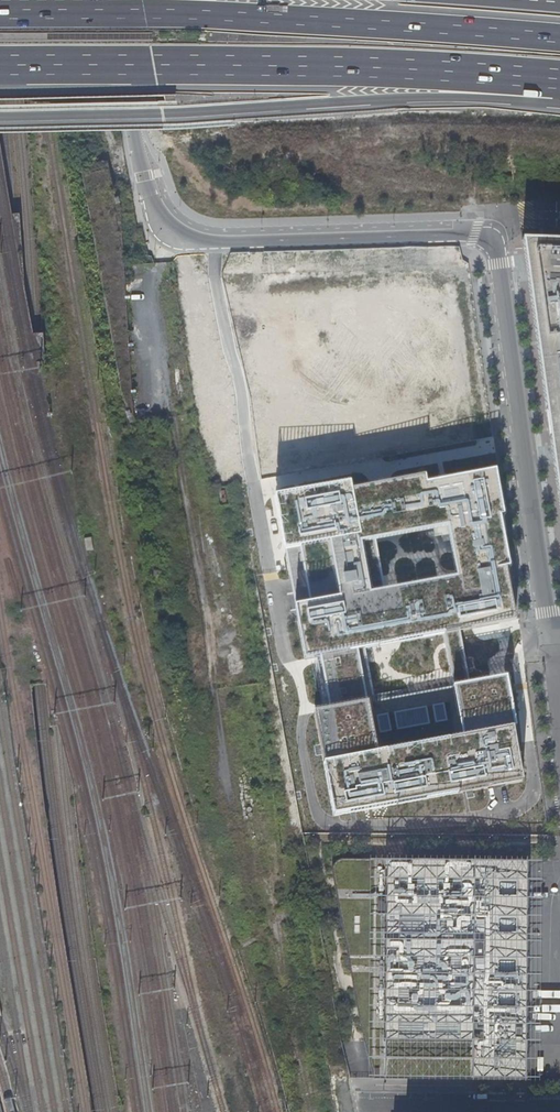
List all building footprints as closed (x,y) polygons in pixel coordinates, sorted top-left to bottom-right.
[(399,120),(399,104),(385,104),(384,119),(399,120)] [(497,105),(498,116),(516,116),(516,105),(497,105)] [(330,123),(310,122),(310,133),(330,134),(330,123)] [(559,292),(559,236),(521,234),(525,265),(529,290),(559,292)] [(529,290),(545,408),(559,406),(559,292),(529,290)] [(500,516),(504,515),(496,470),(427,483),(425,475),(353,488),(351,481),(274,495),(284,551),(329,543),(339,597),(295,605),(305,659),(321,656),(331,710),(315,713),(334,813),(520,779),(510,727),(515,726),(506,677),(469,683),(459,630),(514,620),(504,568),(509,567),(500,516)] [(332,868),(332,872),(334,881),(347,951),(351,976),(352,980),(353,985),(357,1008),(360,1023),(374,1078),(527,1080),(529,861),(342,859),(338,860),(335,863),(333,866),(332,868)]
